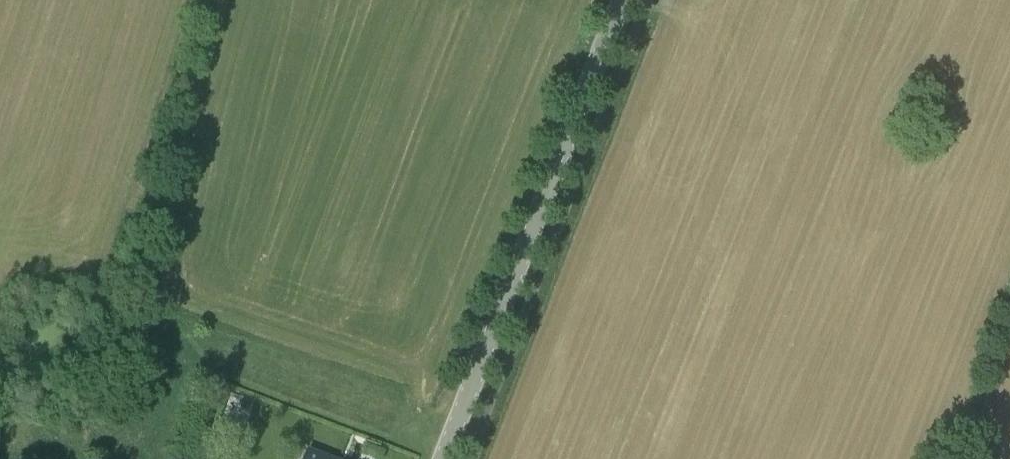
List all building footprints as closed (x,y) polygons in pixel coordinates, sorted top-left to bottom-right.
[(309,448),(305,458),(338,458),(309,448)]
